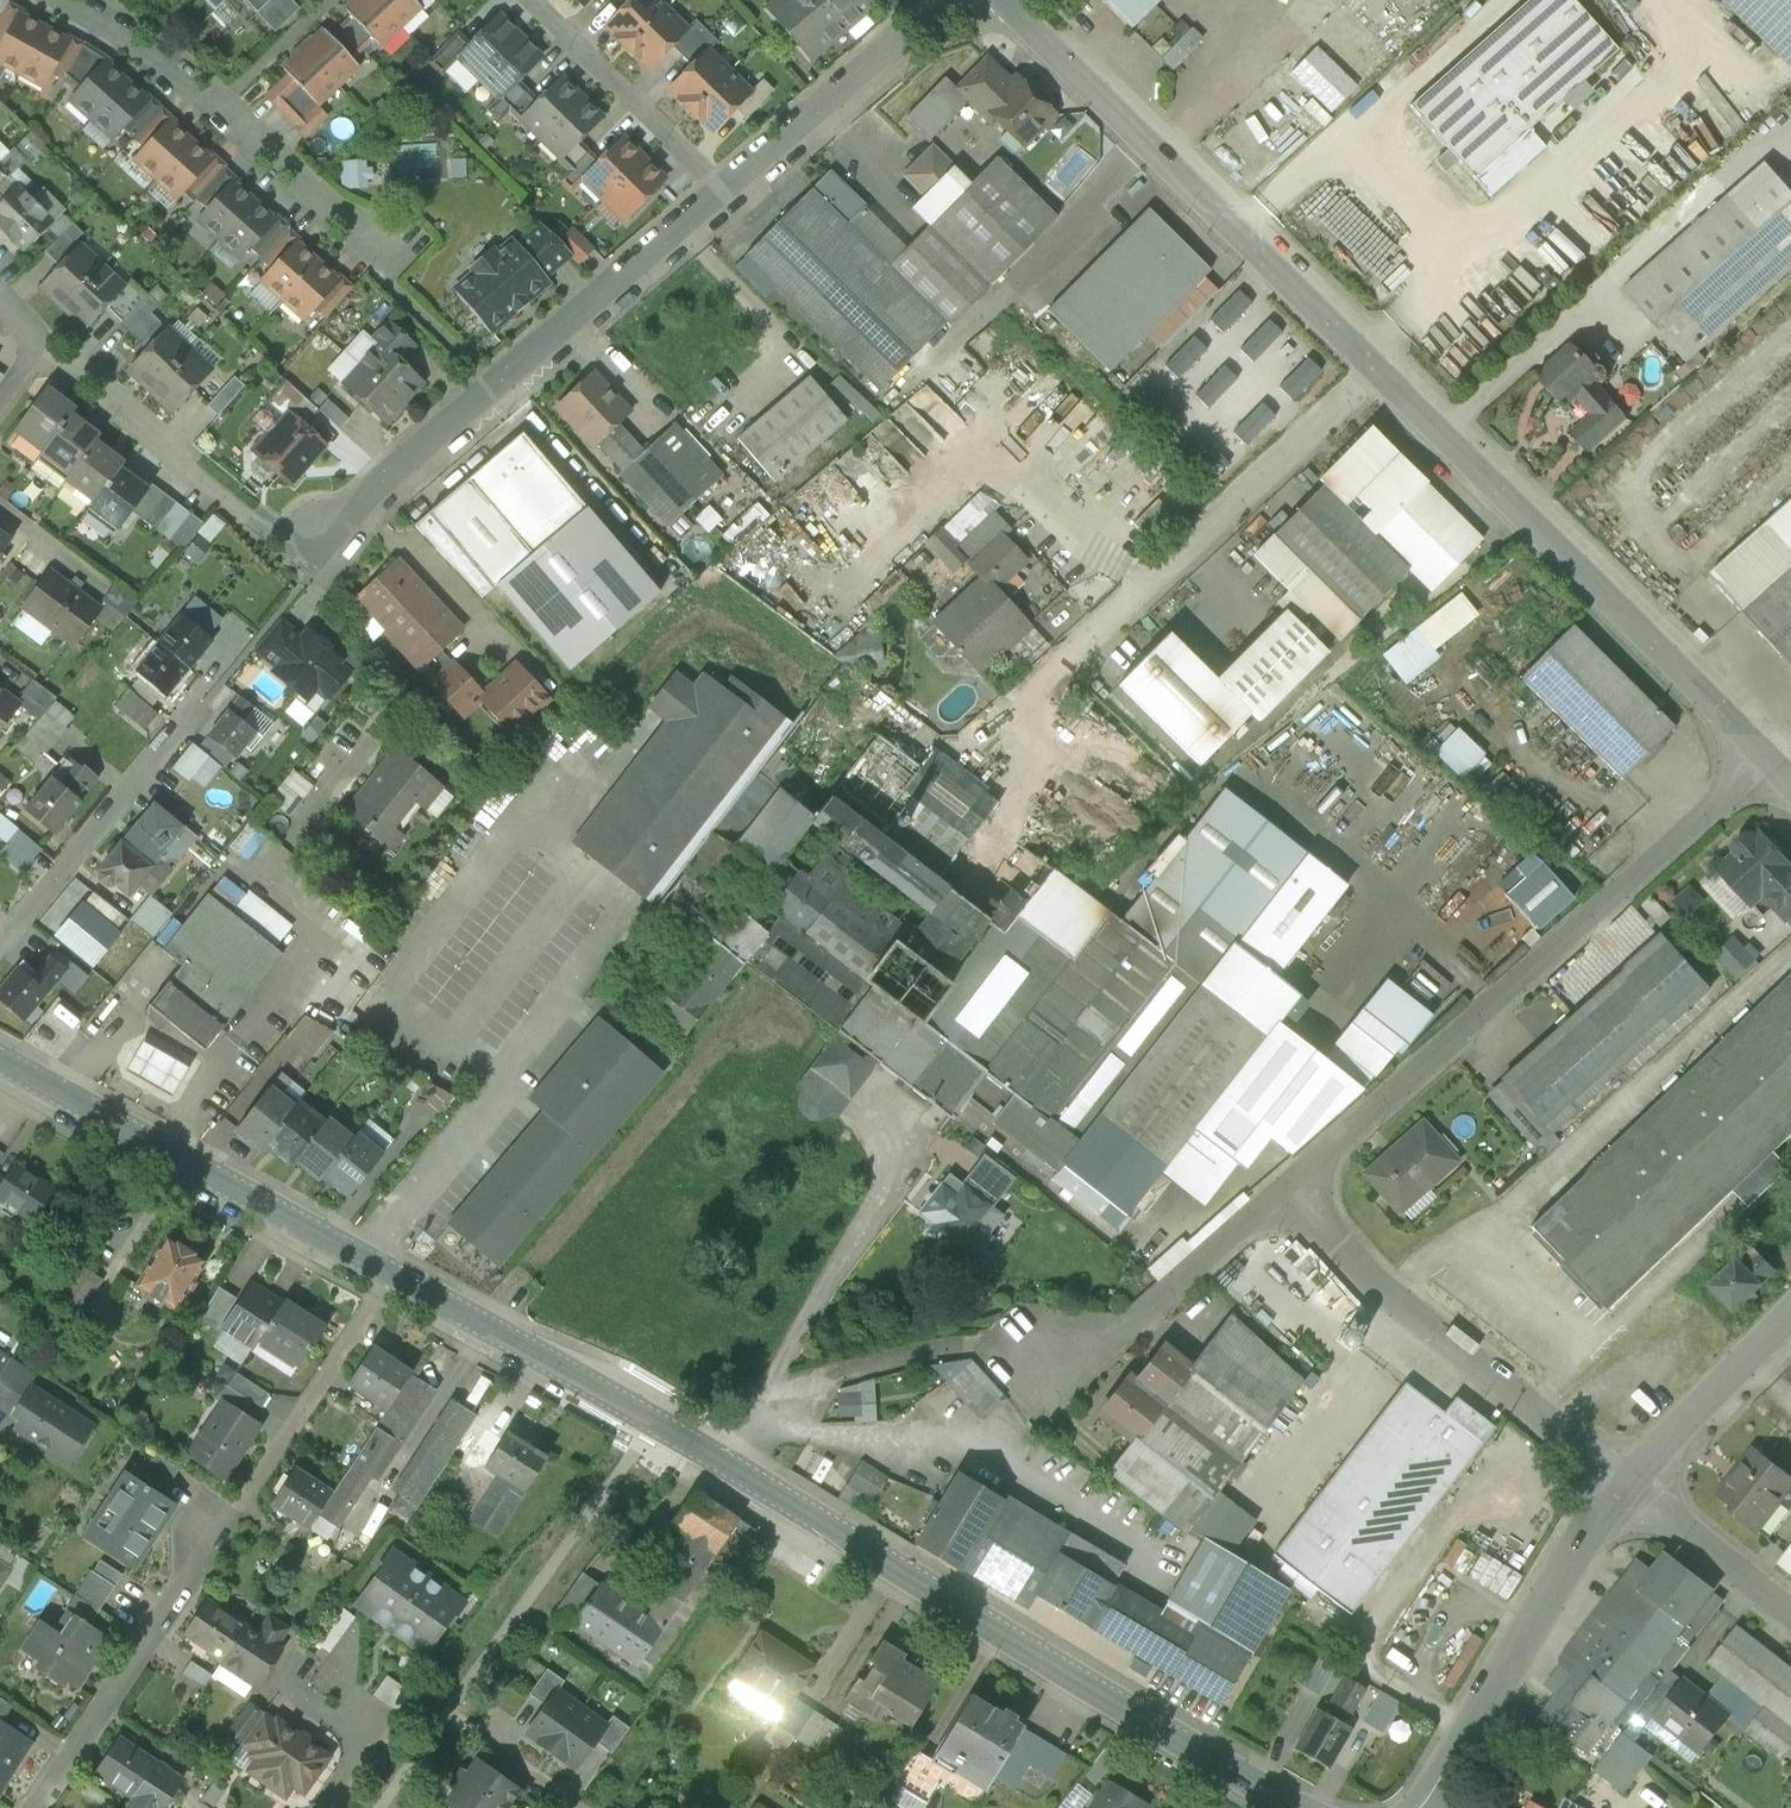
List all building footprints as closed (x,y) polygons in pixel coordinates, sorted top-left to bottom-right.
[(216,10),(226,0),(207,0),(216,10)] [(257,14),(272,0),(244,0),(257,14)] [(290,0),(272,0),(257,14),(275,33),(299,10),(290,0)] [(374,0),(358,0),(346,12),(351,18),(341,28),(362,50),(373,40),(378,46),(399,27),(374,0)] [(399,27),(420,7),(414,1),(415,0),(374,0),(399,27)] [(628,5),(606,27),(616,37),(615,39),(626,50),(665,10),(655,0),(632,0),(628,5)] [(819,0),(779,0),(766,11),(809,61),(845,30),(819,0)] [(845,30),(881,0),(819,0),(845,30)] [(1131,30),(1161,0),(1101,0),(1131,30)] [(1409,107),(1450,153),(1446,156),(1444,154),(1436,161),(1447,172),(1454,166),(1453,163),(1456,160),(1490,198),(1545,149),(1529,131),(1618,51),(1572,0),(1530,0),(1409,107)] [(1790,67),(1790,0),(1724,0),(1790,67)] [(18,14),(23,17),(26,13),(8,3),(0,17),(0,47),(18,14)] [(665,10),(626,50),(637,61),(639,60),(649,70),(671,47),(687,32),(686,31),(665,10)] [(18,14),(0,47),(0,64),(6,67),(7,65),(18,72),(17,73),(19,74),(44,28),(23,17),(18,14)] [(471,45),(459,57),(460,58),(481,79),(520,39),(498,17),(471,45)] [(687,32),(671,47),(681,57),(706,32),(696,21),(686,31),(687,32)] [(1171,70),(1202,38),(1191,26),(1159,58),(1171,70)] [(65,40),(44,28),(19,74),(20,75),(21,73),(32,80),(31,81),(44,89),(51,76),(70,43),(65,40)] [(341,28),(331,38),(325,31),(304,51),(337,86),(358,66),(352,60),(362,50),(341,28)] [(706,32),(681,57),(692,67),(707,52),(708,52),(717,43),(706,32)] [(458,33),(429,64),(441,77),(460,58),(459,57),(471,45),(458,33)] [(70,43),(51,76),(64,83),(66,79),(85,45),(67,36),(65,40),(70,43)] [(520,39),(481,79),(500,98),(501,99),(518,82),(541,59),(520,39)] [(85,45),(66,79),(79,90),(104,62),(109,66),(112,63),(108,59),(85,45)] [(337,86),(304,51),(284,71),(288,76),(298,86),(308,97),(316,105),(337,86)] [(692,67),(669,90),(680,100),(678,102),(689,113),(729,73),(708,52),(707,52),(692,67)] [(1010,81),(987,58),(955,90),(991,126),(996,121),(1024,148),(1056,116),(1015,76),(1010,81)] [(109,66),(104,62),(79,90),(69,101),(80,111),(81,109),(91,118),(90,120),(91,121),(126,82),(109,66)] [(729,73),(689,113),(701,124),(702,123),(713,133),(735,110),(751,94),(750,94),(729,73)] [(288,76),(265,98),(275,108),(298,86),(288,76)] [(538,102),(521,119),(522,120),(542,139),(581,99),(561,79),(538,102)] [(751,94),(735,110),(745,120),(774,92),(763,81),(750,94),(751,94)] [(126,82),(91,121),(92,122),(94,121),(103,129),(102,131),(113,141),(123,130),(148,102),(144,98),(126,82)] [(528,92),(518,82),(501,99),(500,98),(487,111),(498,122),(507,113),(528,92)] [(298,86),(275,108),(276,109),(278,108),(287,117),(308,97),(298,86)] [(528,92),(507,113),(518,123),(522,120),(521,119),(538,102),(528,92)] [(148,102),(123,130),(133,140),(162,108),(147,94),(144,98),(148,102)] [(308,97),(287,117),(296,127),(318,107),(316,105),(308,97)] [(581,99),(542,139),(562,159),(579,142),(602,119),(581,99)] [(318,107),(296,127),(294,128),(305,139),(328,117),(318,107)] [(133,140),(143,150),(169,121),(173,125),(177,122),(162,108),(133,140)] [(143,150),(134,160),(144,170),(146,169),(155,178),(154,179),(156,180),(191,141),(173,125),(169,121),(143,150)] [(599,162),(583,179),(583,180),(603,200),(642,160),(622,139),(599,162)] [(191,141),(156,180),(157,181),(158,180),(168,189),(167,190),(177,200),(187,190),(213,161),(208,157),(191,141)] [(579,142),(562,159),(558,163),(568,173),(589,152),(579,142)] [(931,142),(900,175),(920,194),(951,161),(931,142)] [(0,145),(0,162),(9,153),(0,145)] [(9,153),(0,162),(12,174),(25,160),(13,149),(9,153)] [(589,152),(568,173),(559,182),(570,194),(583,180),(583,179),(599,162),(589,152)] [(213,161),(187,190),(198,199),(225,169),(227,167),(212,153),(208,157),(213,161)] [(929,227),(889,268),(946,325),(950,329),(990,288),(1057,220),(996,159),(970,185),(929,227)] [(642,160),(603,200),(625,221),(664,181),(642,160)] [(366,169),(366,161),(348,162),(350,190),(368,189),(367,179),(373,179),(372,169),(366,169)] [(0,162),(0,186),(7,179),(12,174),(0,162)] [(1731,196),(1764,232),(1790,207),(1790,191),(1767,164),(1731,196)] [(953,168),(911,210),(929,227),(970,185),(953,168)] [(198,199),(196,201),(207,210),(232,182),(237,186),(240,183),(225,169),(198,199)] [(867,209),(830,172),(744,258),(879,392),(946,325),(889,268),(848,228),(860,216),(862,218),(865,215),(863,213),(867,209)] [(0,186),(0,200),(2,202),(16,188),(7,179),(0,186)] [(207,210),(197,221),(219,241),(254,202),(237,186),(232,182),(207,210)] [(0,204),(0,227),(25,252),(63,213),(40,191),(29,201),(16,188),(2,202),(0,204)] [(1624,292),(1688,363),(1707,347),(1706,346),(1790,270),(1790,263),(1764,232),(1731,196),(1624,292)] [(254,202),(219,241),(241,261),(250,250),(276,221),(272,217),(254,202)] [(1764,232),(1790,263),(1790,207),(1764,232)] [(1149,211),(1048,312),(1109,373),(1210,271),(1149,211)] [(276,221),(250,250),(261,260),(288,229),(290,228),(275,214),(272,217),(276,221)] [(593,250),(572,230),(569,233),(559,223),(548,234),(570,255),(579,264),(593,250)] [(72,224),(44,252),(59,268),(79,247),(80,248),(81,247),(75,241),(82,234),(72,224)] [(1359,281),(1368,272),(1323,225),(1313,234),(1359,281)] [(548,234),(540,226),(516,246),(544,278),(570,255),(548,234)] [(261,260),(259,261),(270,271),(296,242),(297,243),(300,240),(288,229),(261,260)] [(513,241),(496,255),(492,250),(470,269),(478,278),(458,295),(491,333),(516,311),(517,313),(528,304),(527,302),(549,283),(544,278),(516,246),(513,241)] [(297,243),(296,242),(270,271),(261,282),(282,301),(318,262),(297,243)] [(59,268),(41,287),(63,308),(101,268),(80,248),(79,247),(59,268)] [(318,262),(282,301),(304,321),(314,311),(340,282),(335,278),(318,262)] [(101,268),(63,308),(85,329),(123,289),(101,268)] [(340,282),(314,311),(324,320),(353,288),(338,275),(335,278),(340,282)] [(136,285),(107,314),(119,325),(120,325),(147,296),(136,285)] [(1238,288),(1208,319),(1222,333),(1251,302),(1238,288)] [(147,296),(120,325),(140,344),(160,323),(150,314),(157,306),(147,296)] [(1267,318),(1238,349),(1253,362),(1281,331),(1267,318)] [(167,330),(129,370),(151,391),(189,351),(199,341),(178,322),(169,332),(167,330)] [(414,347),(388,324),(373,341),(378,346),(379,345),(399,362),(414,347)] [(1176,378),(1206,349),(1193,335),(1163,365),(1176,378)] [(399,362),(379,345),(378,346),(359,367),(401,405),(421,382),(399,362)] [(1582,355),(1575,347),(1543,374),(1542,374),(1540,373),(1538,375),(1537,377),(1538,379),(1541,380),(1543,379),(1563,403),(1562,405),(1563,407),(1566,409),(1569,407),(1569,405),(1568,403),(1577,396),(1593,381),(1594,380),(1597,382),(1600,383),(1603,383),(1605,382),(1608,380),(1609,377),(1609,374),(1608,371),(1606,369),(1604,368),(1601,367),(1598,368),(1595,370),(1594,368),(1603,360),(1591,347),(1582,355)] [(189,351),(151,391),(173,412),(211,372),(189,351)] [(1290,401),(1321,371),(1307,357),(1276,386),(1290,401)] [(1222,364),(1193,396),(1207,409),(1236,377),(1222,364)] [(401,405),(359,367),(343,385),(384,423),(401,405)] [(234,378),(207,407),(218,416),(244,387),(234,378)] [(810,378),(737,440),(774,483),(846,422),(810,378)] [(630,414),(598,379),(587,379),(556,408),(593,448),(597,444),(617,425),(630,414)] [(318,410),(286,381),(266,403),(285,420),(290,414),(304,427),(318,411),(318,410)] [(1626,418),(1593,381),(1577,396),(1594,415),(1610,433),(1626,418)] [(75,410),(46,389),(17,427),(44,448),(40,453),(42,454),(75,410)] [(349,419),(328,400),(318,410),(318,411),(339,430),(349,419)] [(75,410),(42,454),(69,474),(65,480),(66,481),(99,437),(72,417),(77,411),(75,410)] [(285,420),(269,437),(264,438),(254,449),(254,454),(260,459),(270,458),(275,463),(275,472),(289,485),(324,445),(304,427),(290,414),(285,420)] [(1594,415),(1573,434),(1588,452),(1610,433),(1594,415)] [(617,425),(597,444),(622,472),(643,453),(617,425)] [(643,453),(622,472),(618,475),(667,528),(722,477),(674,425),(643,453)] [(1370,430),(1319,481),(1323,485),(1323,486),(1345,508),(1396,456),(1370,430)] [(522,435),(468,481),(532,556),(550,541),(584,512),(586,510),(522,435)] [(123,463),(96,443),(100,438),(99,437),(66,481),(93,500),(88,507),(90,507),(123,463)] [(1396,456),(1345,508),(1409,571),(1421,558),(1435,545),(1460,519),(1396,456)] [(147,490),(120,470),(124,464),(123,463),(90,507),(119,530),(132,512),(148,491),(147,490)] [(532,556),(468,481),(416,526),(480,600),(493,589),(517,569),(532,556)] [(148,491),(132,512),(144,521),(164,494),(152,485),(147,490),(148,491)] [(1345,508),(1323,486),(1253,557),(1289,593),(1308,612),(1338,642),(1409,571),(1345,508)] [(164,494),(144,521),(157,530),(176,504),(164,494)] [(176,504),(157,530),(169,540),(189,513),(176,504)] [(730,542),(765,513),(758,504),(723,533),(730,542)] [(1711,576),(1790,665),(1790,504),(1711,576)] [(584,512),(550,541),(565,558),(599,529),(584,512)] [(189,513),(169,540),(183,550),(203,524),(189,513)] [(517,569),(493,589),(568,677),(659,599),(599,529),(565,558),(532,586),(517,569)] [(0,534),(0,557),(11,542),(0,534)] [(983,581),(935,625),(978,672),(1027,626),(994,590),(1025,562),(1003,538),(971,568),(983,581)] [(532,556),(517,569),(532,586),(565,558),(550,541),(532,556)] [(1435,545),(1421,558),(1430,567),(1443,553),(1435,545)] [(461,631),(397,561),(355,600),(373,620),(362,629),(373,641),(384,631),(419,670),(440,651),(461,631)] [(101,609),(50,571),(22,608),(73,647),(101,609)] [(138,602),(115,585),(103,600),(126,617),(138,602)] [(1459,591),(1380,654),(1404,684),(1438,657),(1432,649),(1477,614),(1459,591)] [(1308,612),(1289,593),(1277,605),(1284,612),(1297,624),(1308,612)] [(222,620),(195,597),(184,611),(211,633),(222,620)] [(1284,612),(1216,681),(1250,715),(1258,723),(1327,654),(1297,624),(1284,612)] [(212,642),(180,616),(158,643),(190,669),(212,642)] [(282,623),(258,653),(270,663),(294,634),(282,623)] [(1674,729),(1571,627),(1520,679),(1622,781),(1674,729)] [(308,633),(302,640),(294,634),(270,663),(278,669),(275,673),(300,693),(296,699),(314,714),(347,675),(336,666),(339,662),(328,652),(327,648),(308,633)] [(1216,682),(1168,635),(1118,686),(1199,766),(1250,715),(1216,681),(1216,682)] [(838,663),(881,660),(879,636),(837,639),(838,663)] [(190,669),(158,643),(135,671),(141,676),(163,694),(167,697),(190,669)] [(440,651),(419,670),(429,680),(450,661),(440,651)] [(1377,705),(1395,684),(1373,664),(1354,685),(1377,705)] [(453,665),(432,684),(441,693),(453,707),(462,717),(481,700),(482,696),(453,665)] [(515,666),(482,696),(481,700),(512,734),(548,701),(515,666)] [(693,689),(674,675),(655,699),(674,714),(572,845),(654,908),(794,726),(733,679),(724,690),(704,675),(693,689)] [(163,694),(141,676),(129,690),(151,709),(163,694)] [(57,698),(32,680),(22,693),(23,694),(46,711),(57,698)] [(0,691),(0,731),(19,706),(16,704),(0,691)] [(453,707),(441,693),(434,699),(447,712),(453,707)] [(46,711),(23,694),(16,704),(19,706),(38,720),(46,711)] [(919,769),(824,697),(824,696),(821,694),(819,697),(820,697),(713,835),(741,857),(768,879),(781,861),(796,874),(770,909),(781,917),(865,981),(864,983),(872,989),(840,1031),(839,1031),(837,1033),(840,1035),(840,1034),(876,1062),(877,1063),(912,1018),(920,1024),(948,988),(947,987),(946,986),(947,986),(941,981),(987,923),(992,927),(993,926),(1003,935),(1052,872),(985,821),(998,804),(995,802),(995,803),(933,755),(931,753),(928,756),(929,756),(919,769)] [(240,697),(228,711),(243,723),(254,709),(240,697)] [(243,723),(228,711),(225,715),(221,711),(216,717),(220,721),(207,737),(228,753),(235,759),(256,733),(262,738),(277,720),(259,705),(255,710),(254,709),(243,723)] [(68,730),(47,712),(36,724),(57,742),(68,730)] [(36,724),(14,749),(31,764),(42,752),(45,755),(57,742),(36,724)] [(1431,753),(1459,778),(1469,768),(1477,775),(1491,760),(1454,727),(1431,753)] [(228,753),(207,737),(198,748),(219,765),(228,753)] [(189,742),(170,766),(200,790),(219,766),(189,742)] [(394,750),(359,793),(362,796),(348,814),(366,829),(365,830),(369,833),(375,826),(386,836),(414,801),(425,810),(442,789),(394,750)] [(81,769),(69,759),(52,779),(79,802),(97,779),(83,767),(81,769)] [(294,771),(269,802),(289,818),(314,787),(294,771)] [(10,782),(0,773),(0,793),(10,782)] [(52,779),(25,811),(54,835),(80,803),(79,802),(52,779)] [(1225,790),(1185,841),(1177,835),(1144,872),(1154,880),(1120,923),(1173,964),(1201,986),(1203,987),(1235,947),(1307,855),(1225,790)] [(183,828),(154,804),(144,815),(173,840),(183,828)] [(144,815),(99,871),(101,873),(100,875),(100,880),(108,886),(113,885),(114,884),(128,895),(146,873),(154,879),(163,869),(155,863),(163,853),(173,840),(144,815)] [(261,830),(223,876),(242,891),(242,890),(243,891),(279,846),(279,847),(280,845),(279,844),(278,844),(261,830)] [(40,848),(22,833),(11,844),(32,862),(42,850),(40,848)] [(1756,839),(1754,837),(1747,836),(1736,846),(1736,853),(1737,855),(1721,871),(1752,905),(1764,894),(1790,869),(1790,866),(1782,856),(1785,854),(1769,837),(1766,839),(1761,834),(1756,839)] [(741,857),(713,835),(704,846),(733,867),(741,857)] [(11,844),(0,855),(20,872),(20,873),(22,874),(32,862),(11,844)] [(170,860),(163,853),(155,863),(163,869),(170,860)] [(1307,855),(1235,947),(1274,977),(1275,977),(1346,886),(1307,855)] [(1542,864),(1530,855),(1514,869),(1524,879),(1506,895),(1538,931),(1573,899),(1542,864)] [(693,861),(650,916),(699,954),(733,912),(711,895),(721,883),(693,861)] [(1764,894),(1788,920),(1790,917),(1790,869),(1764,894)] [(947,986),(947,987),(948,988),(920,1024),(912,1018),(877,1063),(878,1064),(949,1119),(964,1100),(986,1071),(1108,914),(1052,872),(1003,935),(993,926),(992,927),(947,986)] [(105,904),(84,888),(76,898),(96,915),(105,904)] [(291,928),(248,894),(231,914),(274,949),(291,928)] [(231,914),(208,895),(163,951),(182,966),(218,995),(205,1012),(224,1028),(282,955),(274,949),(231,914)] [(150,896),(130,921),(152,940),(173,915),(150,896)] [(733,912),(699,954),(701,955),(679,983),(676,980),(674,983),(668,978),(646,1005),(685,1035),(731,978),(731,979),(745,962),(767,934),(736,909),(733,912)] [(1108,914),(986,1071),(1015,1094),(1050,1121),(1051,1120),(1173,964),(1120,923),(1108,914)] [(865,981),(781,917),(767,934),(745,962),(837,1033),(839,1031),(840,1031),(872,989),(864,983),(865,981)] [(1736,933),(1714,955),(1738,978),(1760,957),(1736,933)] [(1663,937),(1574,1016),(1621,1070),(1710,991),(1663,937)] [(1274,977),(1235,947),(1203,987),(1267,1037),(1275,1027),(1299,996),(1275,977),(1274,977)] [(31,981),(17,969),(0,991),(0,1001),(24,1021),(66,970),(50,958),(31,981)] [(1173,964),(1051,1120),(1079,1141),(1201,986),(1173,964)] [(218,995),(182,966),(143,1015),(146,1017),(146,1016),(162,1029),(168,1022),(205,1052),(217,1036),(222,1039),(227,1034),(222,1030),(224,1028),(205,1012),(218,995)] [(1530,1228),(1535,1232),(1534,1233),(1605,1307),(1606,1307),(1610,1311),(1790,1138),(1790,978),(1530,1228)] [(1387,983),(1322,1064),(1359,1093),(1374,1078),(1397,1051),(1402,1055),(1432,1018),(1387,983)] [(1079,1141),(1061,1165),(1126,1217),(1134,1207),(1160,1173),(1193,1131),(1267,1037),(1203,987),(1201,986),(1079,1141)] [(304,1016),(287,1037),(300,1048),(319,1024),(304,1016)] [(1574,1016),(1502,1080),(1503,1081),(1549,1133),(1550,1133),(1621,1070),(1574,1016)] [(662,1073),(599,1020),(530,1101),(544,1113),(593,1154),(662,1073)] [(319,1024),(300,1048),(314,1058),(334,1032),(319,1024)] [(1267,1037),(1193,1131),(1236,1164),(1245,1170),(1271,1135),(1293,1152),(1359,1094),(1359,1093),(1322,1064),(1275,1027),(1267,1037)] [(876,1062),(840,1034),(840,1035),(837,1033),(811,1068),(852,1099),(878,1064),(877,1063),(876,1062)] [(190,1068),(142,1042),(125,1072),(172,1099),(190,1068)] [(852,1099),(811,1068),(797,1087),(804,1093),(800,1100),(801,1109),(806,1116),(814,1120),(823,1118),(829,1112),(837,1118),(852,1099)] [(1015,1094),(986,1071),(964,1100),(993,1123),(1015,1094)] [(1549,1133),(1503,1081),(1502,1080),(1486,1095),(1533,1148),(1534,1148),(1535,1147),(1534,1147),(1549,1133)] [(426,1082),(408,1102),(421,1113),(441,1090),(426,1082)] [(269,1088),(236,1129),(262,1149),(299,1104),(297,1103),(293,1108),(269,1088)] [(441,1090),(421,1113),(434,1123),(455,1098),(441,1090)] [(1050,1121),(1015,1094),(993,1123),(1028,1149),(1050,1121)] [(299,1104),(262,1149),(263,1151),(267,1146),(291,1165),(327,1120),(326,1119),(322,1124),(299,1104)] [(562,1190),(593,1154),(544,1113),(514,1149),(562,1190)] [(327,1120),(291,1165),(292,1166),(296,1161),(320,1181),(357,1135),(355,1134),(352,1139),(327,1120)] [(1050,1121),(1028,1149),(1032,1153),(1057,1172),(1061,1166),(1060,1166),(1061,1165),(1079,1141),(1051,1120),(1050,1121)] [(1423,1124),(1365,1176),(1398,1212),(1456,1161),(1423,1124)] [(1193,1131),(1160,1173),(1168,1179),(1204,1207),(1236,1164),(1193,1131)] [(1549,1133),(1534,1147),(1535,1147),(1534,1148),(1543,1158),(1559,1144),(1550,1133),(1549,1133)] [(357,1135),(320,1181),(321,1182),(325,1177),(350,1196),(382,1156),(357,1135)] [(497,1266),(562,1190),(514,1149),(449,1226),(497,1266)] [(1057,1172),(1032,1153),(1027,1160),(1051,1179),(1057,1172)] [(1126,1217),(1061,1165),(1060,1166),(1061,1166),(1057,1172),(1051,1179),(1115,1230),(1126,1217)] [(14,1167),(4,1182),(0,1188),(0,1201),(33,1223),(53,1193),(14,1167)] [(1160,1173),(1134,1207),(1141,1213),(1168,1179),(1160,1173)] [(956,1195),(941,1185),(918,1215),(932,1226),(924,1235),(969,1270),(993,1239),(989,1235),(1003,1217),(963,1186),(956,1195)] [(1182,1239),(1147,1270),(1157,1281),(1244,1204),(1239,1198),(1186,1245),(1182,1239)] [(167,1240),(138,1287),(161,1301),(175,1309),(203,1262),(201,1261),(201,1257),(188,1250),(185,1251),(167,1240)] [(1777,1271),(1761,1255),(1747,1269),(1763,1285),(1777,1271)] [(1738,1260),(1710,1287),(1735,1312),(1763,1285),(1747,1269),(1738,1260)] [(78,1313),(98,1282),(77,1268),(56,1299),(78,1313)] [(281,1305),(251,1286),(223,1328),(254,1347),(258,1340),(281,1305)] [(161,1301),(138,1287),(129,1301),(152,1316),(161,1301)] [(218,1288),(199,1319),(216,1330),(236,1299),(218,1288)] [(326,1329),(284,1301),(281,1305),(258,1340),(299,1367),(309,1351),(311,1352),(326,1329)] [(1303,1383),(1233,1319),(1193,1370),(1135,1444),(1111,1475),(1186,1534),(1303,1383)] [(379,1423),(376,1428),(394,1440),(429,1387),(417,1379),(438,1346),(432,1342),(411,1375),(379,1423)] [(411,1375),(372,1348),(349,1384),(359,1390),(388,1410),(411,1375)] [(1165,1348),(1137,1383),(1130,1378),(1100,1415),(1135,1444),(1193,1370),(1165,1348)] [(0,1376),(0,1403),(0,1404),(23,1368),(10,1360),(0,1376)] [(1004,1398),(969,1360),(934,1366),(981,1418),(1004,1398)] [(93,1429),(27,1387),(34,1375),(23,1368),(0,1404),(21,1417),(15,1427),(70,1463),(82,1446),(76,1442),(86,1427),(92,1431),(93,1429)] [(270,1395),(236,1373),(228,1387),(251,1402),(262,1409),(270,1395)] [(873,1382),(833,1384),(835,1422),(875,1420),(873,1382)] [(1406,1384),(1273,1556),(1328,1599),(1325,1602),(1330,1605),(1332,1602),(1349,1615),(1447,1489),(1449,1491),(1451,1488),(1449,1487),(1494,1428),(1456,1399),(1444,1414),(1406,1384)] [(228,1387),(225,1385),(217,1397),(223,1402),(224,1401),(243,1413),(251,1402),(228,1387)] [(388,1410),(359,1390),(350,1403),(379,1423),(388,1410)] [(450,1400),(392,1490),(401,1496),(418,1506),(429,1489),(474,1421),(476,1417),(450,1400)] [(243,1413),(224,1401),(223,1402),(203,1433),(208,1437),(193,1461),(223,1480),(238,1458),(239,1459),(250,1442),(249,1442),(260,1424),(243,1413)] [(547,1458),(506,1432),(502,1439),(474,1421),(455,1449),(467,1457),(463,1464),(472,1470),(482,1466),(498,1476),(524,1493),(547,1458)] [(332,1494),(318,1516),(336,1527),(394,1440),(376,1428),(332,1494)] [(180,1469),(156,1454),(141,1477),(164,1493),(180,1469)] [(1752,1454),(1719,1495),(1737,1509),(1738,1518),(1752,1529),(1766,1510),(1772,1510),(1790,1485),(1790,1479),(1777,1467),(1770,1468),(1752,1454)] [(846,1482),(872,1497),(885,1474),(859,1459),(846,1482)] [(332,1494),(294,1469),(271,1503),(309,1529),(318,1516),(332,1494)] [(127,1474),(84,1538),(132,1570),(174,1505),(127,1474)] [(524,1493),(498,1476),(487,1494),(513,1511),(524,1493)] [(957,1477),(918,1543),(954,1564),(993,1499),(957,1477)] [(429,1489),(418,1506),(428,1513),(439,1495),(429,1489)] [(757,1532),(696,1491),(672,1527),(683,1534),(672,1551),(715,1579),(721,1584),(757,1532)] [(513,1511),(487,1494),(479,1507),(504,1524),(513,1511)] [(418,1506),(401,1496),(392,1508),(403,1515),(410,1519),(418,1506)] [(1065,1542),(993,1499),(954,1564),(1027,1609),(1035,1596),(1059,1554),(1066,1542),(1065,1542)] [(504,1524),(479,1507),(470,1521),(496,1537),(504,1524)] [(403,1515),(397,1523),(404,1528),(410,1519),(403,1515)] [(1124,1566),(1070,1534),(1065,1542),(1066,1542),(1059,1554),(1112,1585),(1124,1566)] [(1288,1590),(1205,1539),(1160,1614),(1193,1634),(1200,1622),(1250,1653),(1251,1653),(1288,1590)] [(0,1545),(0,1564),(10,1571),(19,1557),(0,1545)] [(1481,1550),(1466,1574),(1503,1597),(1518,1573),(1481,1550)] [(662,1629),(638,1665),(634,1662),(627,1671),(644,1683),(646,1681),(645,1681),(715,1579),(672,1551),(651,1582),(658,1587),(681,1602),(662,1629)] [(1790,1554),(1782,1564),(1790,1570),(1790,1552),(1790,1554)] [(1624,1577),(1561,1659),(1562,1667),(1572,1674),(1540,1717),(1563,1735),(1589,1755),(1629,1702),(1628,1702),(1651,1672),(1678,1638),(1714,1591),(1666,1553),(1652,1571),(1644,1565),(1631,1582),(1624,1577)] [(1112,1585),(1059,1554),(1035,1596),(1087,1627),(1088,1627),(1170,1676),(1194,1634),(1193,1634),(1160,1614),(1112,1585)] [(446,1589),(412,1563),(410,1565),(397,1555),(386,1570),(382,1571),(381,1571),(357,1605),(385,1626),(385,1627),(394,1634),(395,1633),(424,1654),(447,1622),(449,1624),(451,1622),(448,1620),(448,1615),(458,1600),(445,1590),(446,1589)] [(122,1576),(100,1561),(92,1572),(115,1587),(122,1576)] [(10,1571),(0,1564),(0,1587),(10,1571)] [(92,1572),(90,1571),(74,1596),(98,1612),(115,1587),(92,1572)] [(582,1574),(551,1619),(570,1632),(576,1624),(575,1623),(600,1587),(582,1574)] [(635,1604),(620,1594),(618,1598),(601,1586),(600,1587),(575,1623),(576,1624),(593,1635),(634,1662),(638,1665),(662,1629),(640,1614),(642,1610),(635,1605),(635,1604)] [(681,1602),(658,1587),(642,1610),(640,1614),(662,1629),(681,1602)] [(98,1612),(74,1596),(64,1611),(66,1612),(67,1611),(89,1625),(98,1612)] [(245,1627),(205,1601),(184,1633),(209,1650),(205,1655),(220,1664),(221,1664),(245,1627)] [(89,1625),(67,1611),(66,1612),(54,1630),(44,1624),(25,1652),(49,1668),(44,1675),(60,1684),(64,1678),(75,1685),(91,1661),(95,1664),(105,1649),(94,1642),(100,1633),(89,1625)] [(288,1627),(270,1615),(262,1627),(280,1639),(288,1627)] [(1250,1653),(1200,1622),(1193,1634),(1194,1634),(1170,1676),(1220,1706),(1250,1653)] [(1738,1626),(1708,1663),(1726,1678),(1764,1707),(1790,1674),(1790,1668),(1738,1626)] [(257,1635),(245,1627),(221,1664),(256,1688),(280,1651),(275,1647),(280,1639),(262,1627),(257,1635)] [(780,1646),(761,1634),(734,1676),(784,1709),(785,1710),(793,1697),(812,1667),(793,1655),(793,1656),(779,1647),(780,1646)] [(1678,1638),(1651,1672),(1664,1682),(1691,1648),(1678,1638)] [(903,1657),(885,1646),(863,1683),(858,1680),(846,1699),(876,1718),(886,1700),(894,1705),(889,1714),(910,1727),(937,1684),(900,1662),(903,1657)] [(1319,1657),(1302,1686),(1319,1695),(1336,1666),(1319,1657)] [(539,1669),(524,1658),(513,1674),(529,1685),(539,1669)] [(213,1676),(191,1661),(182,1675),(204,1690),(213,1676)] [(547,1670),(529,1695),(545,1706),(556,1691),(557,1692),(564,1682),(547,1670)] [(1746,1731),(1784,1761),(1790,1752),(1790,1674),(1764,1707),(1746,1731)] [(1764,1707),(1726,1678),(1709,1700),(1730,1717),(1729,1718),(1746,1731),(1764,1707)] [(1344,1679),(1324,1714),(1345,1726),(1365,1691),(1344,1679)] [(1662,1708),(1656,1717),(1701,1753),(1729,1718),(1730,1717),(1709,1700),(1684,1681),(1662,1708)] [(545,1706),(526,1733),(539,1742),(538,1744),(550,1753),(581,1709),(557,1692),(556,1691),(545,1706)] [(1400,1704),(1379,1692),(1362,1721),(1383,1733),(1400,1704)] [(1000,1715),(969,1696),(931,1759),(948,1770),(984,1791),(992,1777),(996,1771),(1020,1732),(1022,1729),(1012,1723),(1016,1718),(1003,1710),(1000,1715)] [(793,1697),(785,1710),(784,1709),(774,1724),(796,1739),(814,1711),(793,1697)] [(0,1699),(0,1721),(2,1723),(12,1707),(0,1699)] [(1650,1700),(1624,1734),(1635,1743),(1656,1717),(1655,1717),(1662,1708),(1650,1700)] [(250,1704),(227,1736),(240,1745),(263,1714),(250,1704)] [(581,1709),(550,1753),(562,1761),(563,1760),(576,1769),(595,1743),(606,1727),(605,1726),(581,1709)] [(842,1730),(814,1711),(796,1739),(824,1757),(842,1730)] [(1324,1714),(1317,1711),(1294,1750),(1328,1769),(1351,1729),(1345,1726),(1324,1714)] [(263,1714),(240,1745),(259,1758),(281,1727),(263,1714)] [(612,1717),(605,1726),(606,1727),(595,1743),(611,1754),(629,1729),(612,1717)] [(1563,1735),(1540,1717),(1531,1728),(1555,1746),(1563,1735)] [(4,1788),(3,1788),(33,1742),(2,1723),(0,1721),(0,1794),(4,1788)] [(288,1729),(282,1725),(281,1727),(259,1758),(249,1772),(267,1784),(277,1783),(289,1791),(297,1779),(305,1778),(311,1782),(328,1758),(309,1744),(308,1738),(303,1734),(289,1736),(288,1729)] [(1020,1732),(996,1771),(1017,1783),(1028,1766),(1043,1741),(1022,1729),(1020,1732)] [(155,1763),(117,1738),(95,1773),(132,1798),(133,1798),(155,1763)] [(1065,1755),(1043,1741),(1028,1766),(1050,1779),(1065,1755)] [(1615,1745),(1595,1772),(1618,1790),(1639,1764),(1615,1745)] [(516,1771),(481,1746),(472,1759),(477,1763),(478,1762),(507,1783),(516,1771)] [(931,1759),(916,1749),(893,1784),(927,1805),(948,1770),(931,1759)] [(478,1762),(477,1763),(469,1775),(463,1771),(452,1787),(457,1791),(448,1804),(453,1807),(506,1807),(509,1805),(513,1807),(523,1794),(507,1783),(478,1762)] [(155,1763),(133,1798),(132,1798),(127,1805),(131,1807),(163,1807),(181,1780),(155,1763)] [(1017,1783),(996,1771),(992,1777),(1013,1790),(1017,1783)] [(1055,1807),(1056,1807),(1078,1807),(1090,1792),(1075,1781),(1055,1807)] [(1108,1782),(1092,1807),(1144,1807),(1146,1805),(1108,1782)]
